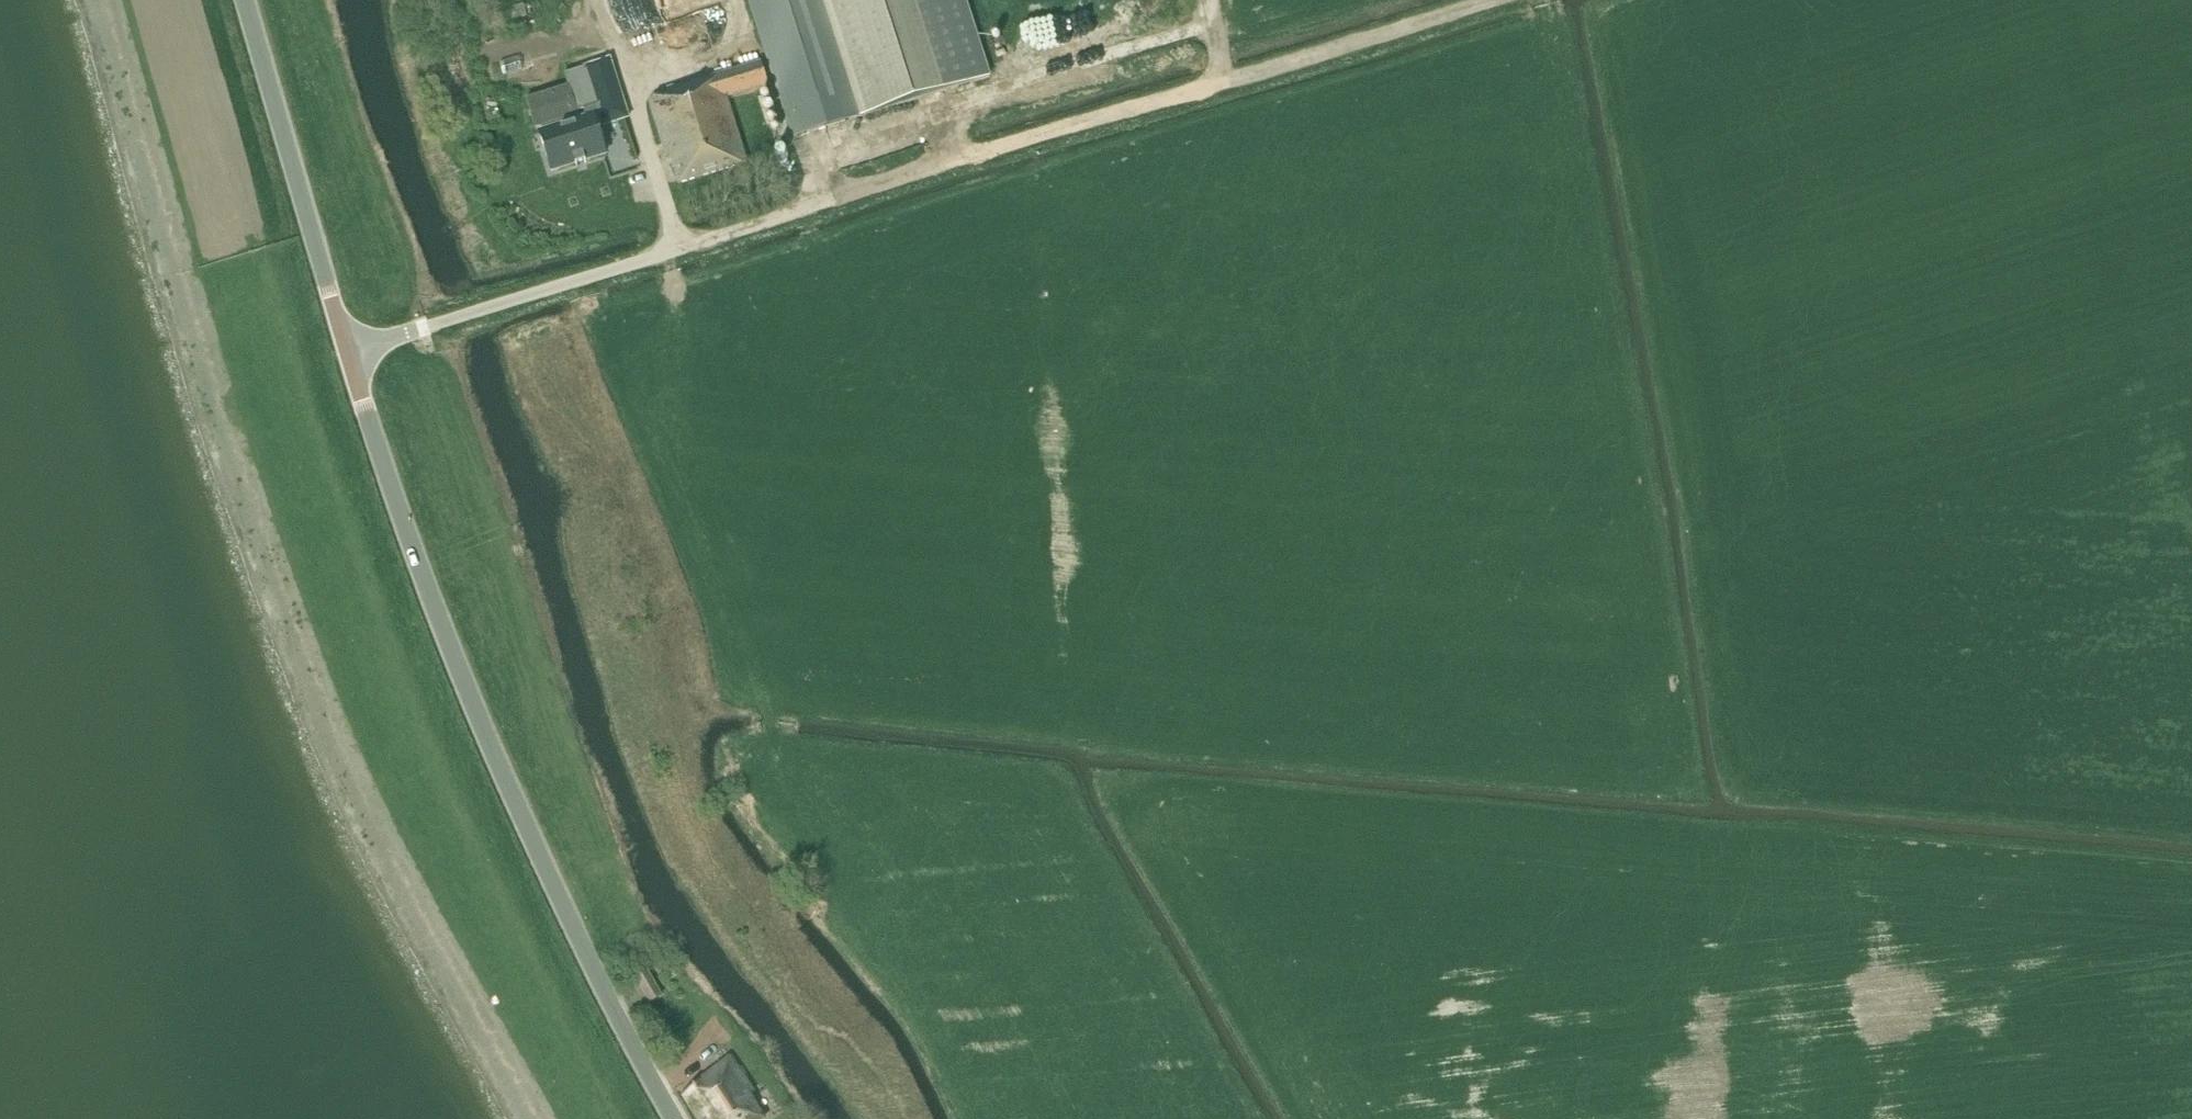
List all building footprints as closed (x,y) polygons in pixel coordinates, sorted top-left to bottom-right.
[(965,0),(748,0),(792,139),(989,76),(965,0)] [(617,171),(641,163),(628,120),(631,119),(611,58),(565,73),(569,86),(527,99),(536,128),(578,115),(577,113),(586,110),(596,107),(599,116),(603,128),(617,171)] [(668,94),(649,100),(668,160),(671,159),(679,184),(747,163),(727,97),(769,84),(761,61),(667,90),(668,94)] [(599,116),(596,107),(586,110),(588,118),(539,133),(551,171),(606,154),(594,117),(599,116)] [(648,972),(635,979),(649,1004),(662,997),(648,972)] [(730,1057),(683,1094),(699,1118),(762,1118),(764,1118),(749,1095),(753,1092),(730,1057)]
